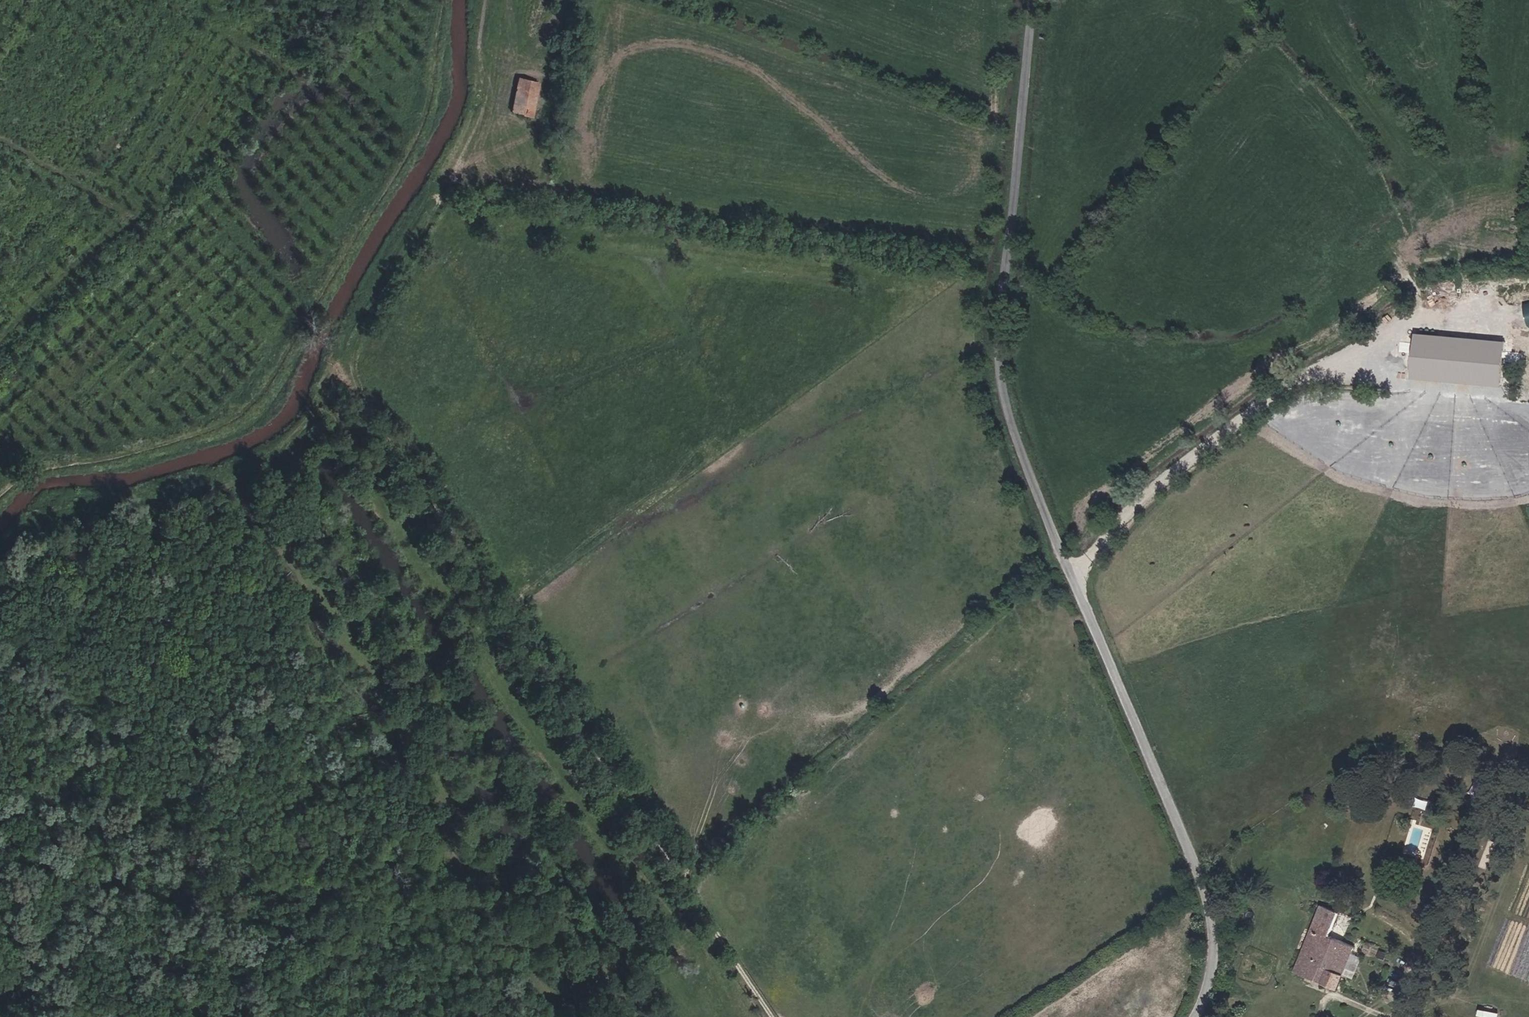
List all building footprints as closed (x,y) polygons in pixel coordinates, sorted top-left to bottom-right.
[(515,77),(511,113),(534,116),(538,80),(515,77)] [(427,235),(423,244),(431,248),(436,238),(427,235)] [(1506,349),(1416,342),(1413,385),(1503,393),(1506,349)] [(1293,979),(1335,997),(1352,954),(1328,945),(1339,919),(1320,913),(1293,979)]
